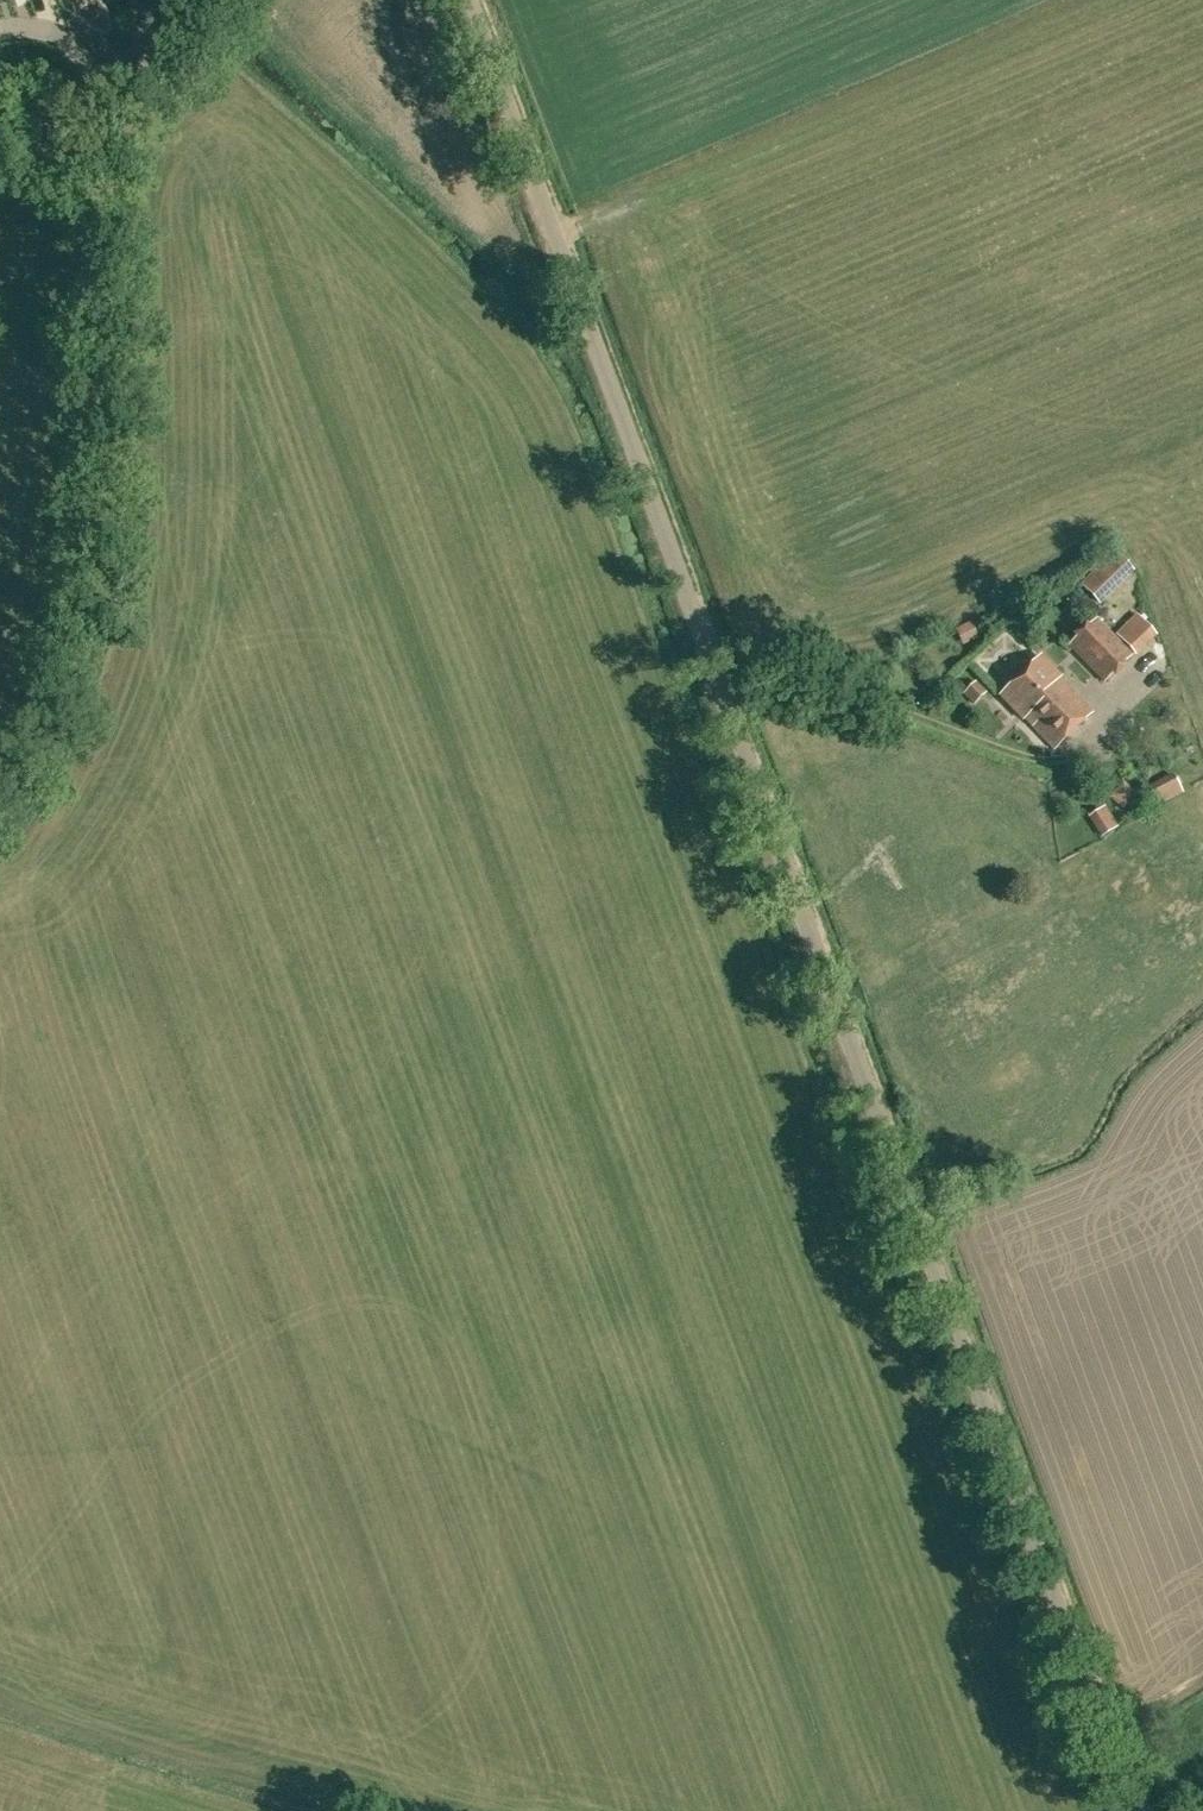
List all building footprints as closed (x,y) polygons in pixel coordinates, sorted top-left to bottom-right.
[(1101,603),(1135,571),(1115,551),(1083,582),(1101,603)] [(1104,682),(1132,655),(1096,618),(1068,645),(1104,682)] [(971,623),(957,630),(963,644),(978,638),(971,623)] [(1054,748),(1092,712),(1059,678),(1061,676),(1041,656),(1000,695),(1023,719),(1025,717),(1054,748)] [(985,693),(974,683),(964,694),(974,704),(985,693)] [(1103,807),(1091,815),(1089,816),(1102,836),(1116,827),(1103,807)]
